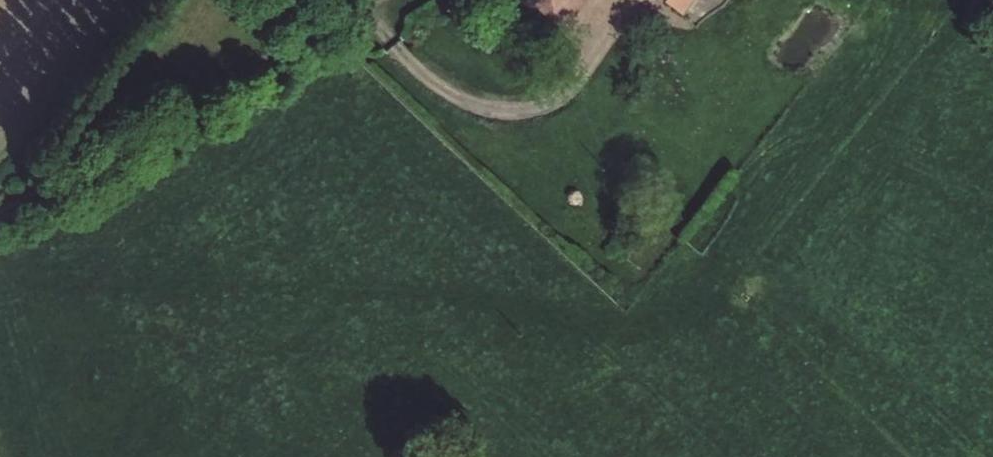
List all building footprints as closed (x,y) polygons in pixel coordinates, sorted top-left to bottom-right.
[(542,11),(566,29),(588,0),(551,0),(542,11)] [(566,29),(576,37),(606,0),(588,0),(566,29)] [(697,21),(715,0),(670,0),(697,21)]
